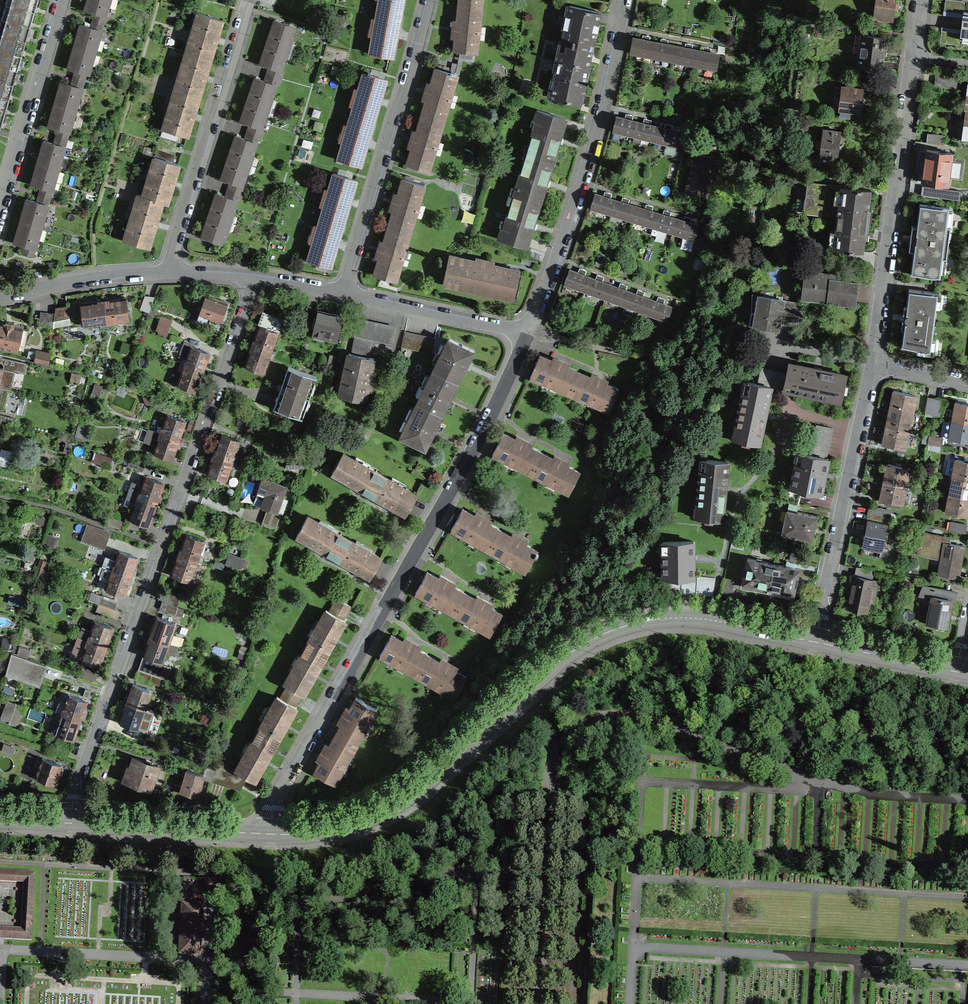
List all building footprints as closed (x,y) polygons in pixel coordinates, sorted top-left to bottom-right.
[(39,0),(7,0),(6,6),(35,14),(39,0)] [(85,9),(85,10),(98,14),(96,21),(103,23),(110,0),(88,0),(85,9)] [(377,9),(401,13),(403,0),(379,0),(377,9)] [(458,9),(481,11),(483,0),(459,0),(458,9)] [(874,17),(893,20),(894,9),(897,10),(898,7),(898,4),(895,3),(895,0),(876,0),(874,17)] [(943,15),(963,18),(964,13),(965,2),(947,0),(945,0),(943,15)] [(30,29),(35,14),(6,6),(2,20),(30,29)] [(562,44),(561,52),(590,58),(594,38),(597,38),(598,31),(600,23),(597,23),(599,12),(570,6),(567,24),(566,24),(562,44)] [(401,13),(377,9),(369,53),(393,57),(396,38),(397,38),(397,37),(397,36),(398,32),(397,32),(401,13)] [(477,27),(480,26),(481,11),(458,9),(457,21),(460,22),(459,31),(458,38),(455,38),(454,51),(461,52),(459,57),(471,58),(472,53),(477,53),(479,38),(476,36),(477,27)] [(188,44),(192,45),(189,53),(211,59),(215,44),(216,44),(217,40),(218,37),(218,36),(222,21),(201,14),(198,23),(195,22),(188,44)] [(30,29),(2,20),(0,25),(0,35),(26,43),(30,29)] [(267,42),(288,49),(295,27),(275,20),(269,36),(267,42)] [(94,29),(81,24),(75,43),(74,46),(95,53),(103,23),(96,21),(94,29)] [(866,46),(861,45),(858,66),(881,69),(883,54),(885,38),(890,39),(891,31),(879,29),(878,37),(868,36),(866,46)] [(960,41),(961,34),(942,31),(940,43),(959,45),(960,41)] [(26,43),(0,35),(0,51),(22,57),(26,43)] [(652,56),(655,42),(642,39),(633,38),(630,52),(652,56)] [(280,73),(288,49),(267,42),(263,56),(260,64),(269,67),(267,74),(281,79),(282,74),(280,73)] [(655,42),(652,56),(673,61),(676,46),(664,44),(655,42)] [(79,80),(84,81),(86,74),(88,75),(95,53),(74,46),(69,65),(68,68),(81,72),(79,80)] [(676,46),(673,61),(694,65),(697,50),(684,47),(676,46)] [(716,69),(719,54),(703,51),(697,50),(694,65),(716,69)] [(0,51),(0,67),(18,72),(22,57),(0,51)] [(590,69),(587,68),(590,58),(561,52),(559,60),(558,60),(552,91),(553,91),(551,98),(580,104),(582,95),(585,95),(588,79),(590,69)] [(177,82),(180,83),(178,91),(199,97),(204,82),(205,82),(206,78),(207,75),(206,75),(211,59),(189,53),(187,61),(183,60),(177,82)] [(13,86),(18,72),(0,67),(0,83),(13,86)] [(421,116),(443,123),(449,105),(446,103),(449,93),(452,93),(458,75),(435,68),(430,85),(434,86),(431,94),(429,101),(426,100),(421,116)] [(363,73),(350,116),(373,122),(379,104),(380,104),(379,104),(380,101),(381,99),(381,98),(386,79),(363,73)] [(264,81),(255,78),(250,94),(248,100),(269,107),(277,82),(279,83),(281,79),(267,74),(264,81)] [(884,85),(885,77),(871,75),(870,83),(884,85)] [(936,76),(934,86),(950,88),(951,78),(936,76)] [(55,104),(75,110),(84,81),(79,80),(77,79),(75,86),(61,82),(56,101),(55,104)] [(9,101),(13,86),(0,83),(0,98),(9,101)] [(840,109),(840,115),(850,117),(850,110),(859,112),(860,104),(862,104),(863,101),(863,97),(861,97),(862,89),(842,86),(840,109)] [(199,97),(178,91),(175,99),(172,98),(165,120),(169,121),(166,130),(180,134),(188,136),(192,120),(193,120),(194,116),(195,113),(199,97)] [(5,115),(9,101),(0,98),(0,114),(5,115)] [(269,107),(248,100),(243,114),(241,121),(250,124),(247,132),(261,136),(263,132),(260,131),(269,107)] [(60,137),(67,139),(75,110),(55,104),(50,122),(48,126),(62,130),(60,137)] [(537,121),(527,154),(552,161),(558,141),(565,118),(537,110),(534,120),(537,121)] [(373,122),(350,116),(338,159),(360,166),(366,147),(367,147),(367,146),(367,144),(368,141),(368,142),(369,141),(368,141),(373,122)] [(435,141),(438,141),(443,123),(421,116),(416,132),(419,133),(417,142),(415,149),(412,148),(407,164),(429,171),(435,152),(432,150),(435,141)] [(634,136),(637,121),(624,118),(616,116),(612,130),(634,136)] [(637,121),(634,136),(655,141),(658,126),(646,123),(637,121)] [(658,126),(655,141),(676,146),(680,132),(664,128),(658,126)] [(161,137),(178,142),(180,134),(166,130),(163,129),(161,137)] [(841,132),(823,129),(819,160),(837,163),(838,148),(841,132)] [(228,157),(249,164),(257,140),(260,141),(261,136),(247,132),(245,139),(236,136),(230,151),(228,157)] [(928,134),(927,142),(943,144),(944,136),(928,134)] [(67,139),(60,137),(58,144),(44,140),(39,158),(38,162),(58,168),(67,139)] [(739,142),(726,141),(725,156),(737,158),(739,142)] [(157,158),(174,163),(176,156),(159,150),(157,158)] [(924,169),(922,182),(948,185),(952,153),(926,150),(924,169)] [(527,154),(514,196),(539,204),(545,184),(552,161),(527,154)] [(707,198),(716,158),(700,155),(695,177),(691,194),(707,198)] [(230,182),(228,189),(242,194),(244,189),(241,188),(249,164),(228,157),(224,171),(221,179),(230,182)] [(148,189),(146,197),(162,203),(167,204),(172,188),(173,188),(174,184),(175,181),(174,181),(179,165),(174,163),(157,158),(155,167),(152,166),(151,166),(145,188),(148,189)] [(43,196),(50,198),(58,168),(38,162),(32,180),(31,184),(45,188),(43,196)] [(861,172),(873,174),(874,166),(861,165),(861,172)] [(333,173),(320,216),(343,223),(349,205),(350,205),(350,204),(349,204),(350,202),(351,199),(351,200),(351,199),(356,180),(333,173)] [(396,211),(393,210),(388,226),(411,233),(416,215),(413,213),(416,204),(419,204),(425,185),(402,178),(397,195),(401,196),(398,204),(396,211)] [(813,200),(811,213),(837,216),(871,220),(872,214),(872,209),(868,209),(871,190),(809,182),(806,199),(813,200)] [(242,194),(228,189),(225,196),(216,193),(211,208),(209,215),(230,222),(238,198),(241,198),(242,194)] [(595,193),(590,207),(611,214),(616,200),(603,196),(595,193)] [(157,221),(162,203),(146,197),(141,195),(137,207),(134,206),(128,228),(131,229),(127,241),(149,247),(155,228),(157,224),(157,221)] [(21,221),(41,227),(50,198),(43,196),(41,203),(27,199),(22,216),(21,221)] [(497,238),(526,247),(532,226),(539,204),(514,196),(504,229),(501,228),(497,238)] [(632,220),(636,206),(624,202),(616,200),(611,214),(632,220)] [(913,251),(911,274),(940,278),(941,274),(944,275),(953,211),(949,211),(949,207),(920,203),(917,226),(916,235),(912,234),(911,234),(910,238),(910,242),(913,243),(913,242),(915,242),(913,251)] [(653,226),(657,212),(644,208),(636,206),(632,220),(653,226)] [(657,212),(653,226),(674,233),(678,218),(665,214),(657,212)] [(230,222),(209,215),(202,236),(207,238),(222,243),(230,222)] [(339,242),(338,242),(343,223),(320,216),(308,259),(330,266),(336,247),(337,247),(337,245),(338,242),(339,242)] [(865,233),(869,233),(871,220),(837,216),(833,248),(863,252),(865,238),(865,233)] [(678,218),(674,233),(695,239),(699,225),(684,220),(678,218)] [(26,254),(33,256),(41,227),(21,221),(15,239),(14,243),(28,247),(26,254)] [(405,251),(411,233),(388,226),(383,242),(386,243),(384,252),(382,259),(379,258),(374,274),(396,281),(402,263),(399,261),(402,251),(405,251)] [(459,260),(460,257),(449,255),(443,284),(513,299),(516,288),(520,270),(509,268),(509,271),(459,260)] [(569,269),(564,283),(585,291),(590,277),(577,272),(569,269)] [(854,300),(856,300),(856,294),(858,284),(858,283),(839,280),(839,275),(805,271),(802,297),(828,300),(829,297),(854,300)] [(590,277),(585,291),(605,298),(610,284),(598,280),(590,277)] [(610,284),(605,298),(626,305),(631,291),(618,287),(610,284)] [(928,354),(929,344),(932,345),(937,302),(935,302),(936,293),(936,292),(909,289),(906,307),(904,307),(902,319),(901,329),(904,329),(901,347),(916,349),(916,352),(928,355),(928,354)] [(631,291),(626,305),(646,313),(651,299),(639,294),(631,291)] [(208,324),(210,318),(220,322),(227,303),(209,296),(206,295),(197,321),(208,324)] [(756,312),(751,311),(749,325),(777,330),(779,322),(781,309),(785,310),(782,323),(797,326),(800,308),(787,306),(788,300),(759,295),(756,312)] [(145,296),(140,309),(148,312),(154,297),(145,296)] [(103,301),(107,327),(113,326),(113,322),(129,320),(126,298),(108,300),(103,301)] [(651,299),(646,313),(667,320),(672,306),(657,301),(651,299)] [(100,328),(107,327),(103,301),(85,303),(81,304),(84,326),(100,324),(100,328)] [(54,320),(69,317),(68,306),(67,306),(56,308),(55,309),(54,320)] [(321,311),(305,308),(302,321),(315,323),(313,334),(336,339),(341,315),(321,311)] [(40,312),(39,325),(53,326),(54,313),(40,312)] [(252,346),(274,353),(276,348),(273,346),(282,320),(281,319),(281,318),(275,316),(275,317),(263,313),(253,342),(252,346)] [(171,319),(161,316),(156,330),(159,331),(158,333),(165,335),(171,319)] [(54,320),(53,326),(53,328),(71,325),(69,317),(54,320)] [(354,345),(352,354),(348,353),(339,395),(365,401),(374,358),(368,357),(372,339),(391,343),(394,327),(358,319),(354,335),(356,335),(354,345)] [(12,323),(6,322),(4,323),(0,322),(0,347),(17,350),(17,349),(24,350),(28,330),(22,328),(22,327),(13,325),(12,323)] [(404,331),(401,347),(432,353),(435,338),(404,331)] [(473,350),(448,338),(433,369),(458,381),(459,378),(462,373),(463,374),(469,361),(468,361),(473,351),(473,352),(473,350)] [(182,358),(180,364),(203,372),(205,366),(209,353),(191,347),(192,344),(184,341),(178,357),(182,358)] [(269,358),(272,359),(274,353),(252,346),(246,363),(245,366),(264,372),(269,358)] [(38,352),(36,362),(48,365),(49,365),(50,355),(38,352)] [(17,365),(18,358),(5,355),(4,363),(17,365)] [(556,388),(570,394),(579,372),(567,367),(566,370),(558,367),(551,364),(552,361),(540,356),(530,377),(545,383),(547,381),(556,385),(556,388)] [(841,401),(846,375),(821,369),(789,363),(787,373),(786,373),(782,389),(841,401)] [(198,387),(203,372),(180,364),(178,370),(182,371),(177,384),(196,391),(198,387)] [(763,427),(771,387),(782,389),(786,373),(761,368),(758,384),(745,381),(733,438),(759,443),(763,427)] [(417,402),(441,414),(444,410),(445,406),(446,407),(455,390),(454,389),(458,381),(433,369),(431,373),(417,402)] [(316,380),(287,370),(273,411),(302,422),(316,380)] [(591,378),(579,372),(570,394),(583,400),(586,397),(595,401),(594,405),(609,411),(618,389),(606,384),(604,387),(597,384),(590,381),(591,378)] [(8,390),(2,389),(0,388),(0,409),(4,409),(8,390)] [(916,396),(906,394),(906,393),(903,392),(902,393),(894,391),(891,404),(890,409),(912,413),(916,396)] [(933,414),(936,399),(928,397),(925,412),(933,414)] [(944,400),(936,399),(933,414),(941,415),(944,400)] [(441,414),(417,402),(400,436),(425,448),(428,441),(429,439),(430,440),(438,423),(437,423),(441,414)] [(967,423),(967,405),(959,403),(955,402),(952,420),(967,423)] [(887,421),(887,426),(909,430),(912,413),(890,409),(890,410),(889,409),(888,413),(889,413),(887,421)] [(162,427),(158,426),(156,432),(179,440),(180,436),(186,421),(167,414),(162,427)] [(952,420),(949,438),(959,440),(959,441),(962,441),(963,440),(967,441),(967,423),(952,420)] [(76,436),(82,438),(86,427),(79,425),(76,436)] [(826,458),(832,428),(816,425),(810,455),(798,452),(791,485),(785,484),(782,500),(798,504),(801,489),(821,493),(823,483),(829,459),(826,458)] [(891,445),(891,446),(895,447),(895,446),(905,448),(909,430),(887,426),(884,439),(883,443),(891,445)] [(153,452),(172,459),(174,455),(179,440),(156,432),(150,430),(147,441),(156,444),(153,452)] [(517,467),(531,474),(541,453),(530,447),(528,450),(514,443),(515,440),(503,433),(493,454),(507,461),(509,459),(515,462),(518,463),(517,467)] [(214,454),(236,462),(238,456),(235,455),(240,440),(221,434),(215,451),(214,454)] [(927,444),(940,446),(942,438),(929,436),(927,444)] [(11,460),(11,461),(13,452),(1,449),(0,453),(0,458),(11,460)] [(343,453),(332,473),(353,484),(369,493),(380,474),(343,453)] [(553,459),(541,453),(531,474),(544,481),(547,478),(552,481),(555,483),(555,486),(569,493),(579,472),(567,466),(566,469),(551,462),(553,459)] [(145,455),(140,454),(137,461),(144,464),(146,460),(144,459),(145,455)] [(236,462),(214,454),(208,470),(207,473),(226,479),(231,466),(234,468),(236,462)] [(109,467),(111,459),(104,457),(101,465),(109,467)] [(0,458),(0,465),(9,467),(11,460),(0,458)] [(128,466),(142,471),(144,464),(137,461),(130,459),(128,466)] [(696,517),(723,520),(725,490),(728,462),(701,459),(696,517)] [(952,477),(967,479),(967,460),(966,460),(966,461),(956,459),(955,461),(947,460),(945,474),(953,475),(952,477)] [(885,475),(884,481),(906,486),(906,485),(910,468),(900,466),(900,465),(896,465),(887,464),(885,475)] [(405,514),(417,495),(380,474),(369,493),(388,504),(405,514)] [(128,494),(156,504),(157,502),(157,501),(164,483),(145,476),(142,485),(132,482),(128,494)] [(952,477),(949,494),(967,497),(967,479),(952,477)] [(287,488),(262,480),(254,505),(261,508),(260,510),(267,512),(278,515),(287,488)] [(906,486),(884,481),(881,494),(880,499),(889,501),(892,502),(892,505),(900,506),(900,503),(902,503),(908,505),(912,487),(906,486)] [(130,519),(149,525),(149,524),(156,504),(128,494),(125,504),(134,507),(130,519)] [(949,494),(946,512),(956,513),(956,514),(959,515),(959,514),(967,516),(967,497),(949,494)] [(212,511),(198,506),(194,516),(209,521),(212,511)] [(595,518),(600,509),(594,506),(590,515),(595,518)] [(868,513),(882,516),(883,509),(870,506),(868,513)] [(475,543),(488,551),(500,530),(489,524),(487,527),(473,519),(475,516),(463,509),(451,530),(465,537),(467,535),(473,538),(476,540),(475,543)] [(813,534),(817,516),(787,510),(785,521),(782,520),(779,532),(812,539),(813,534)] [(281,516),(278,515),(267,512),(262,525),(276,530),(281,516)] [(883,516),(882,516),(868,513),(866,521),(868,522),(865,533),(863,545),(882,549),(887,525),(881,524),(883,516)] [(307,516),(296,535),(316,547),(333,556),(344,537),(307,516)] [(109,525),(123,530),(126,522),(111,517),(109,525)] [(951,521),(949,529),(965,532),(967,524),(951,521)] [(104,548),(110,532),(87,524),(81,540),(104,548)] [(509,539),(511,537),(500,530),(488,551),(501,558),(504,556),(510,559),(512,561),(512,564),(525,572),(537,551),(525,544),(524,547),(509,539)] [(961,564),(964,546),(947,543),(948,538),(932,535),(924,532),(918,551),(934,557),(934,555),(942,556),(939,574),(958,577),(961,564)] [(205,540),(186,534),(179,551),(178,554),(201,562),(203,556),(199,555),(205,540)] [(370,577),(381,558),(344,537),(333,556),(351,566),(370,577)] [(712,595),(714,579),(694,576),(694,560),(694,541),(662,542),(662,577),(666,577),(667,593),(673,593),(678,593),(684,593),(690,593),(695,593),(701,594),(706,594),(712,595)] [(809,553),(792,549),(790,559),(807,563),(809,553)] [(106,557),(102,566),(103,566),(131,576),(132,574),(138,557),(119,550),(115,560),(106,557)] [(201,562),(178,554),(172,572),(171,574),(190,581),(195,567),(199,568),(201,562)] [(230,554),(228,563),(240,567),(243,559),(230,554)] [(767,592),(773,563),(748,558),(742,586),(748,588),(767,592)] [(45,561),(40,560),(34,580),(41,582),(45,570),(42,570),(45,561)] [(799,569),(773,563),(767,592),(793,597),(795,590),(799,569)] [(125,593),(131,576),(103,566),(102,567),(103,567),(100,575),(109,578),(105,588),(124,595),(125,593)] [(874,591),(877,580),(871,579),(873,571),(857,568),(855,575),(853,575),(851,583),(853,584),(850,598),(848,608),(866,612),(870,590),(874,591)] [(440,603),(440,606),(453,613),(464,593),(453,587),(451,590),(437,582),(439,579),(427,572),(416,593),(429,600),(432,598),(437,601),(440,603)] [(720,598),(730,600),(734,583),(724,581),(720,598)] [(951,600),(955,601),(956,592),(923,586),(919,595),(932,598),(928,623),(946,627),(948,618),(949,615),(950,615),(951,610),(950,609),(951,600)] [(89,600),(99,604),(102,596),(92,593),(89,600)] [(164,602),(176,607),(179,598),(165,593),(162,601),(164,602)] [(464,593),(453,613),(466,621),(468,619),(474,622),(477,623),(476,627),(490,635),(502,614),(490,607),(488,610),(474,602),(476,599),(464,593)] [(542,604),(546,606),(553,595),(548,593),(542,604)] [(102,596),(99,604),(114,609),(116,601),(102,596)] [(326,609),(305,646),(325,657),(329,650),(345,620),(343,619),(350,606),(336,598),(329,611),(326,609)] [(176,607),(164,602),(161,609),(175,614),(178,607),(176,607)] [(116,618),(119,611),(114,609),(99,604),(97,611),(116,618)] [(175,623),(156,617),(151,633),(150,636),(176,645),(178,646),(181,637),(172,634),(175,623)] [(91,630),(83,627),(80,637),(106,646),(108,643),(113,627),(94,621),(91,630)] [(405,666),(404,669),(417,676),(429,656),(417,650),(416,652),(402,645),(403,642),(392,635),(380,655),(394,663),(396,661),(402,664),(405,666)] [(71,655),(100,665),(101,662),(106,646),(80,637),(78,636),(71,655)] [(139,670),(157,676),(165,652),(173,654),(176,645),(150,636),(144,652),(143,655),(144,655),(139,670)] [(4,638),(2,647),(8,649),(10,639),(4,638)] [(27,657),(30,650),(28,649),(29,644),(24,643),(23,648),(20,647),(18,654),(27,657)] [(284,683),(288,685),(302,693),(304,694),(308,687),(325,657),(305,646),(284,683)] [(11,654),(7,670),(40,682),(45,666),(11,654)] [(429,656),(417,676),(430,684),(433,681),(438,685),(441,686),(441,690),(454,698),(466,677),(454,670),(452,673),(438,665),(440,662),(439,662),(429,656)] [(97,673),(82,667),(80,674),(95,680),(97,673)] [(159,685),(161,678),(157,676),(139,670),(138,670),(135,677),(159,685)] [(152,690),(133,684),(127,699),(126,703),(149,710),(151,705),(147,703),(152,690)] [(294,706),(302,693),(288,685),(280,698),(277,696),(256,733),(276,744),(279,737),(296,707),(294,706)] [(58,712),(80,720),(81,717),(87,701),(68,694),(64,707),(60,706),(58,712)] [(335,735),(356,746),(363,734),(361,731),(366,722),(369,723),(377,709),(356,698),(350,710),(352,711),(345,725),(342,724),(335,735)] [(9,720),(9,722),(17,725),(24,707),(10,701),(7,708),(4,708),(1,717),(9,720)] [(143,715),(147,716),(149,710),(126,703),(121,718),(120,721),(138,728),(143,715)] [(74,737),(80,720),(58,712),(56,718),(59,719),(55,732),(74,739),(74,737)] [(163,736),(151,732),(149,738),(161,742),(163,736)] [(215,770),(212,780),(212,781),(240,789),(247,776),(255,780),(259,773),(276,744),(256,733),(236,769),(217,763),(215,770)] [(345,759),(348,759),(356,746),(335,735),(329,746),(332,748),(324,762),(321,760),(314,772),(335,783),(342,770),(340,768),(345,759)] [(67,758),(72,744),(58,739),(53,753),(67,758)] [(60,769),(61,764),(42,757),(36,776),(37,777),(37,779),(42,781),(44,779),(55,783),(56,781),(58,773),(61,774),(63,770),(60,769)] [(157,766),(134,758),(131,768),(127,767),(124,777),(127,778),(150,786),(157,766)] [(209,760),(207,767),(215,770),(217,763),(209,760)] [(215,770),(207,767),(205,767),(203,774),(187,770),(182,786),(175,784),(172,795),(179,795),(180,791),(183,792),(200,797),(203,786),(200,785),(202,778),(212,780),(215,770)] [(0,871),(0,881),(24,882),(22,929),(0,928),(0,938),(31,940),(35,873),(0,871)] [(182,903),(179,953),(200,954),(203,904),(182,903)]
